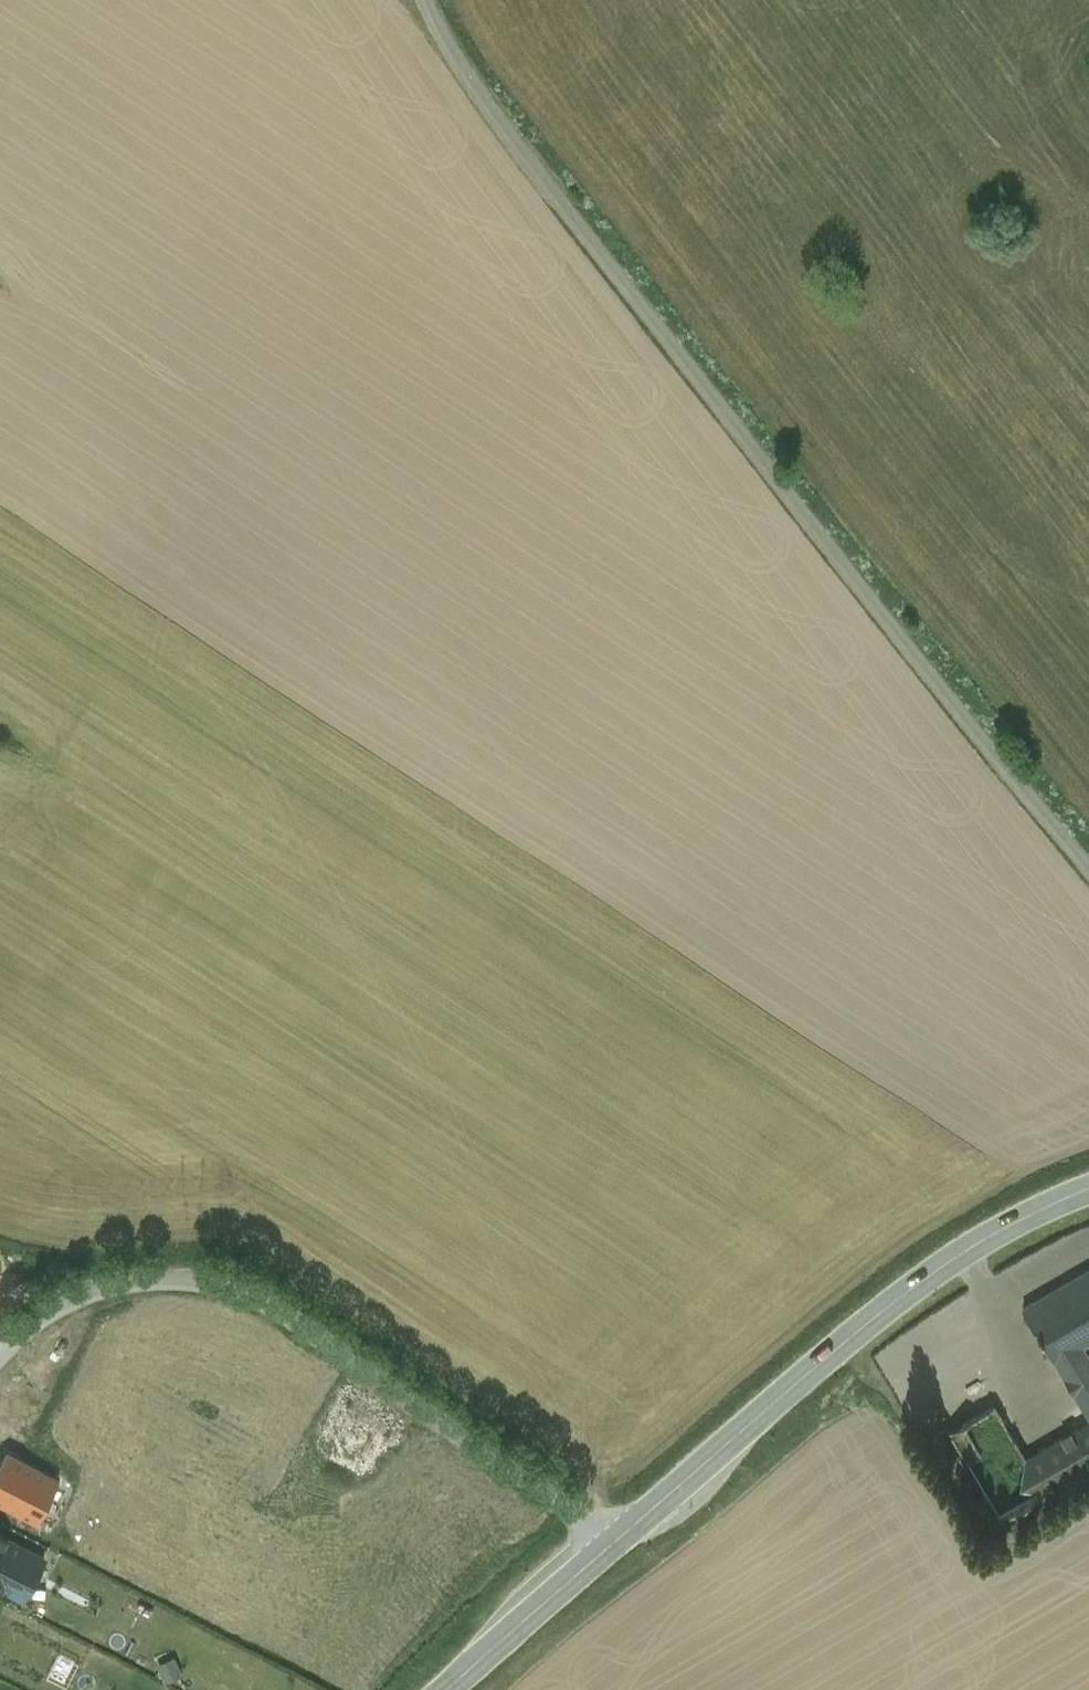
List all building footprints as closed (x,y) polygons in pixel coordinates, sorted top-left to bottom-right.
[(1088,1339),(1088,1268),(1025,1307),(1088,1413),(1088,1355),(1082,1343),(1088,1339)] [(1027,1456),(995,1403),(950,1430),(1002,1517),(1046,1491),(1025,1457),(1027,1456)] [(1025,1457),(1046,1491),(1088,1465),(1088,1419),(1027,1456),(1025,1457)] [(65,1473),(12,1446),(0,1469),(0,1498),(42,1519),(65,1473)] [(0,1525),(0,1583),(31,1597),(53,1549),(0,1525)] [(164,1674),(180,1670),(175,1653),(159,1657),(164,1674)]
